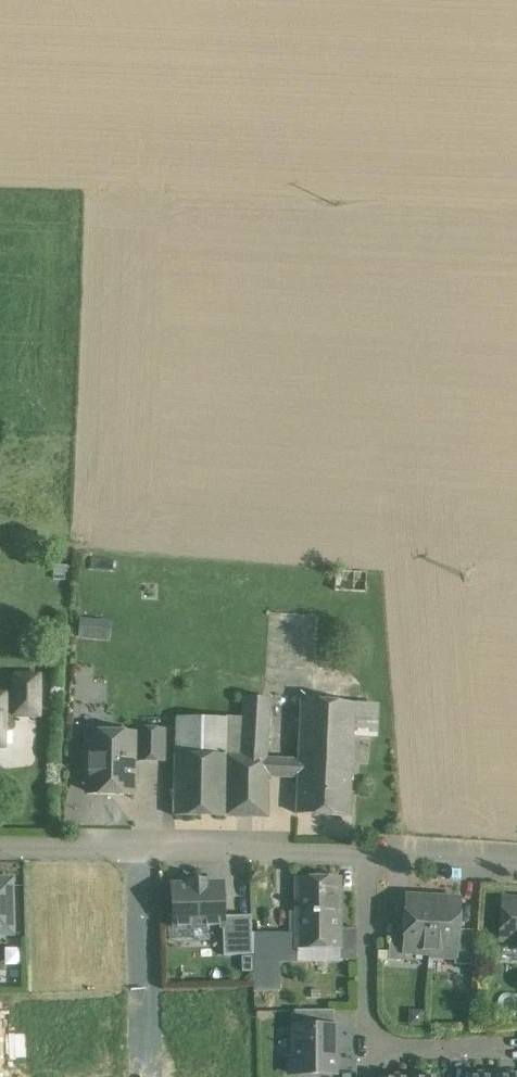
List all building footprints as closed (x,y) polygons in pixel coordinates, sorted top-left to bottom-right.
[(366,573),(336,571),(335,591),(365,592),(366,573)] [(80,618),(78,639),(110,641),(111,620),(80,618)] [(240,757),(175,755),(174,816),(224,817),(267,818),(267,777),(269,759),(265,758),(270,699),(244,697),(242,719),(240,757)] [(353,704),(300,701),(299,737),(352,739),(352,736),(353,704)] [(376,705),(353,704),(352,736),(375,738),(376,705)] [(242,719),(176,718),(175,755),(240,757),(242,719)] [(162,730),(138,730),(137,760),(162,761),(162,730)] [(108,738),(90,738),(89,755),(85,759),(85,769),(89,772),(89,793),(130,794),(131,734),(112,734),(108,738)] [(352,739),(299,737),(298,760),(297,778),(296,814),(348,817),(352,739)] [(298,760),(269,759),(267,777),(297,778),(298,760)] [(339,878),(295,878),(296,934),(295,949),(297,949),(339,949),(340,949),(340,928),(339,878)] [(0,882),(0,934),(11,933),(10,882),(0,882)] [(172,886),(173,928),(222,927),(222,917),(221,885),(205,885),(205,882),(190,883),(190,886),(172,886)] [(433,900),(406,899),(405,927),(403,951),(404,951),(429,953),(433,900)] [(458,902),(433,900),(429,953),(428,957),(454,958),(455,958),(457,930),(458,902)] [(503,901),(500,942),(516,943),(516,901),(503,901)] [(222,927),(223,956),(252,956),(250,916),(222,917),(222,927)] [(405,927),(390,926),(387,961),(404,962),(404,951),(403,951),(405,927)] [(356,929),(340,928),(340,949),(339,949),(339,959),(356,959),(356,929)] [(473,931),(457,930),(455,958),(454,958),(454,965),(471,966),(473,931)] [(297,959),(297,949),(295,949),(296,934),(253,934),(253,959),(271,958),(297,959)] [(271,958),(253,959),(253,998),(272,998),(271,958)] [(333,1011),(294,1011),(294,1028),(333,1028),(333,1011)] [(333,1028),(294,1028),(294,1057),(288,1057),(288,1073),(299,1073),(299,1074),(334,1074),(334,1028),(333,1028)]
